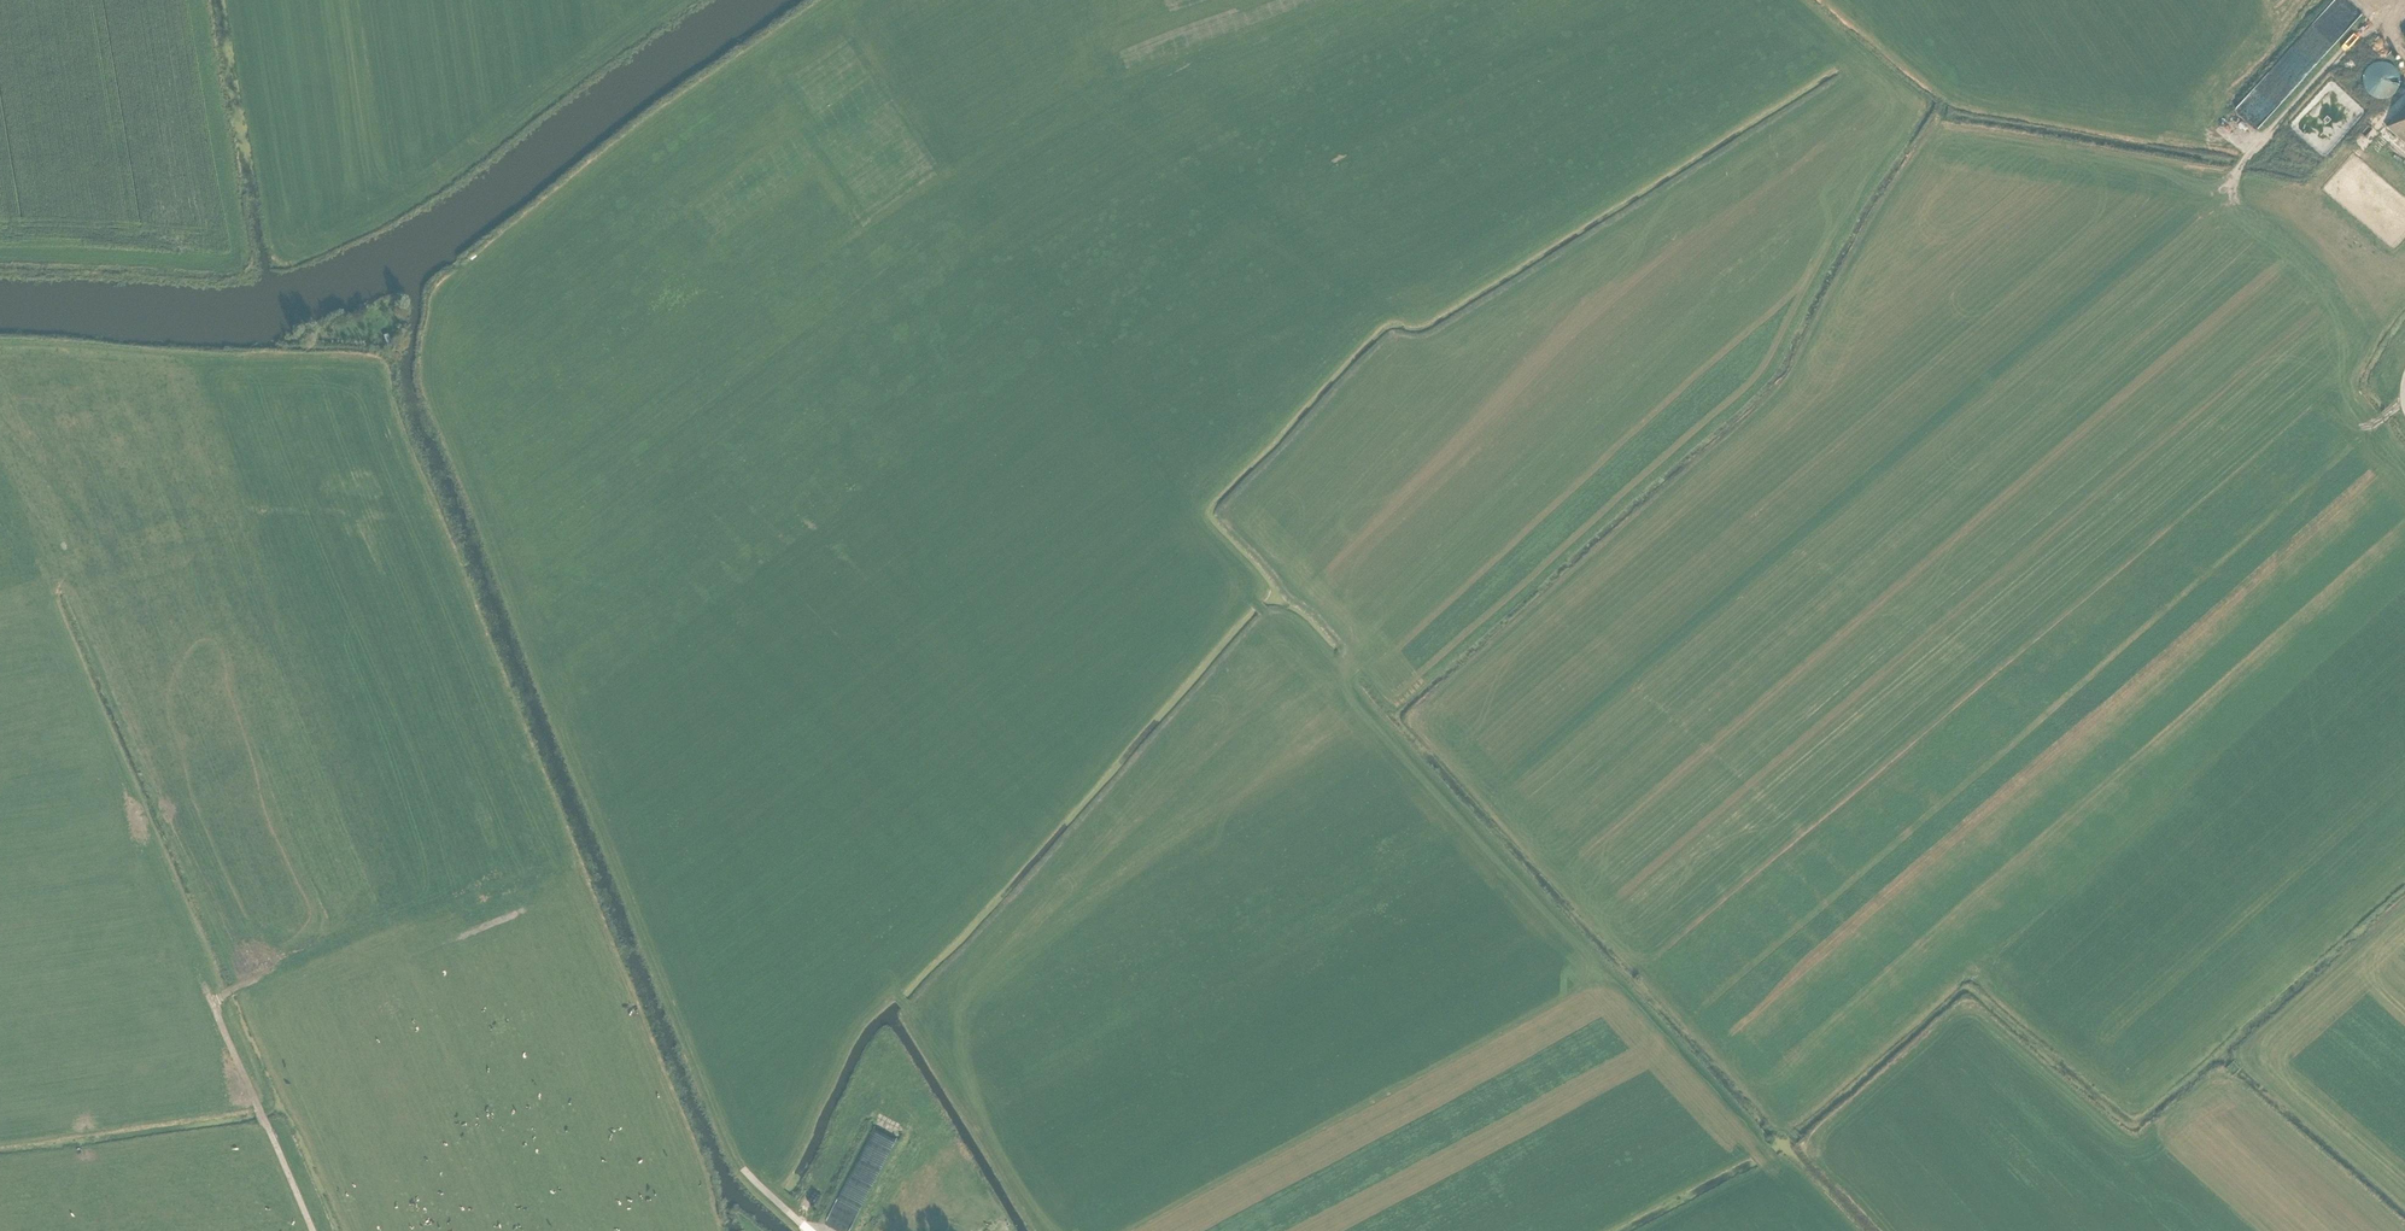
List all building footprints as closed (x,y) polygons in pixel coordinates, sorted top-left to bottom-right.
[(2400,81),(2400,78),(2399,75),(2397,71),(2396,69),(2394,67),(2392,66),(2390,65),(2386,63),(2384,63),(2381,63),(2379,63),(2377,63),(2374,64),(2372,65),(2371,66),(2369,67),(2367,69),(2366,71),(2365,73),(2364,75),(2364,78),(2363,80),(2363,84),(2364,87),(2365,90),(2366,92),(2369,95),(2371,97),(2373,98),(2375,98),(2376,99),(2378,99),(2380,99),(2383,99),(2385,99),(2387,99),(2389,98),(2391,97),(2393,95),(2395,94),(2397,92),(2398,90),(2399,88),(2399,86),(2400,84),(2400,81)] [(2388,128),(2404,144),(2404,108),(2388,128)]
